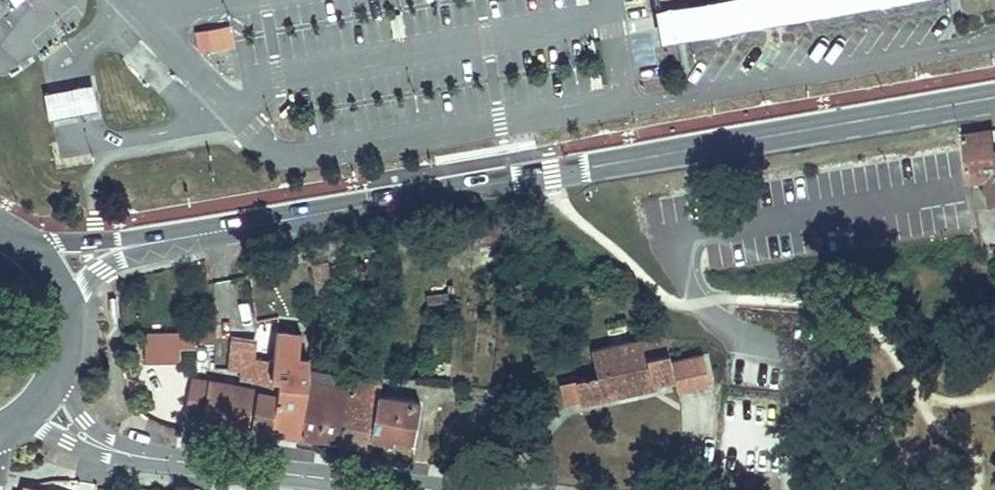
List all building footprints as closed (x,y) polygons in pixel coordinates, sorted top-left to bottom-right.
[(13,9),(24,0),(6,0),(13,9)] [(772,3),(774,16),(864,0),(771,0),(772,3)] [(220,26),(196,30),(198,46),(222,43),(220,26)] [(43,93),(48,120),(76,115),(96,112),(91,85),(71,88),(43,93)] [(972,178),(991,175),(994,201),(994,147),(993,130),(966,134),(970,164),(972,178)] [(328,261),(313,267),(320,293),(323,292),(325,297),(337,293),(328,261)] [(231,276),(217,278),(222,315),(237,313),(231,276)] [(597,373),(576,378),(582,402),(655,385),(655,381),(677,376),(667,331),(592,346),(597,373)] [(168,333),(131,339),(131,342),(168,336),(168,333)] [(279,395),(273,429),(302,434),(307,408),(312,383),(314,374),(310,373),(312,365),(312,362),(300,360),(305,337),(279,333),(269,388),(268,393),(279,395)] [(168,336),(131,342),(133,364),(170,362),(168,336)] [(206,421),(251,429),(252,425),(258,391),(214,382),(194,379),(188,411),(207,414),(206,421)] [(322,411),(318,437),(340,441),(347,389),(312,383),(307,408),(322,411)] [(420,403),(379,395),(347,389),(340,441),(371,446),(372,436),(413,444),(420,403)] [(252,425),(273,429),(279,395),(268,393),(258,391),(252,425)] [(307,408),(302,434),(318,437),(322,411),(307,408)]
